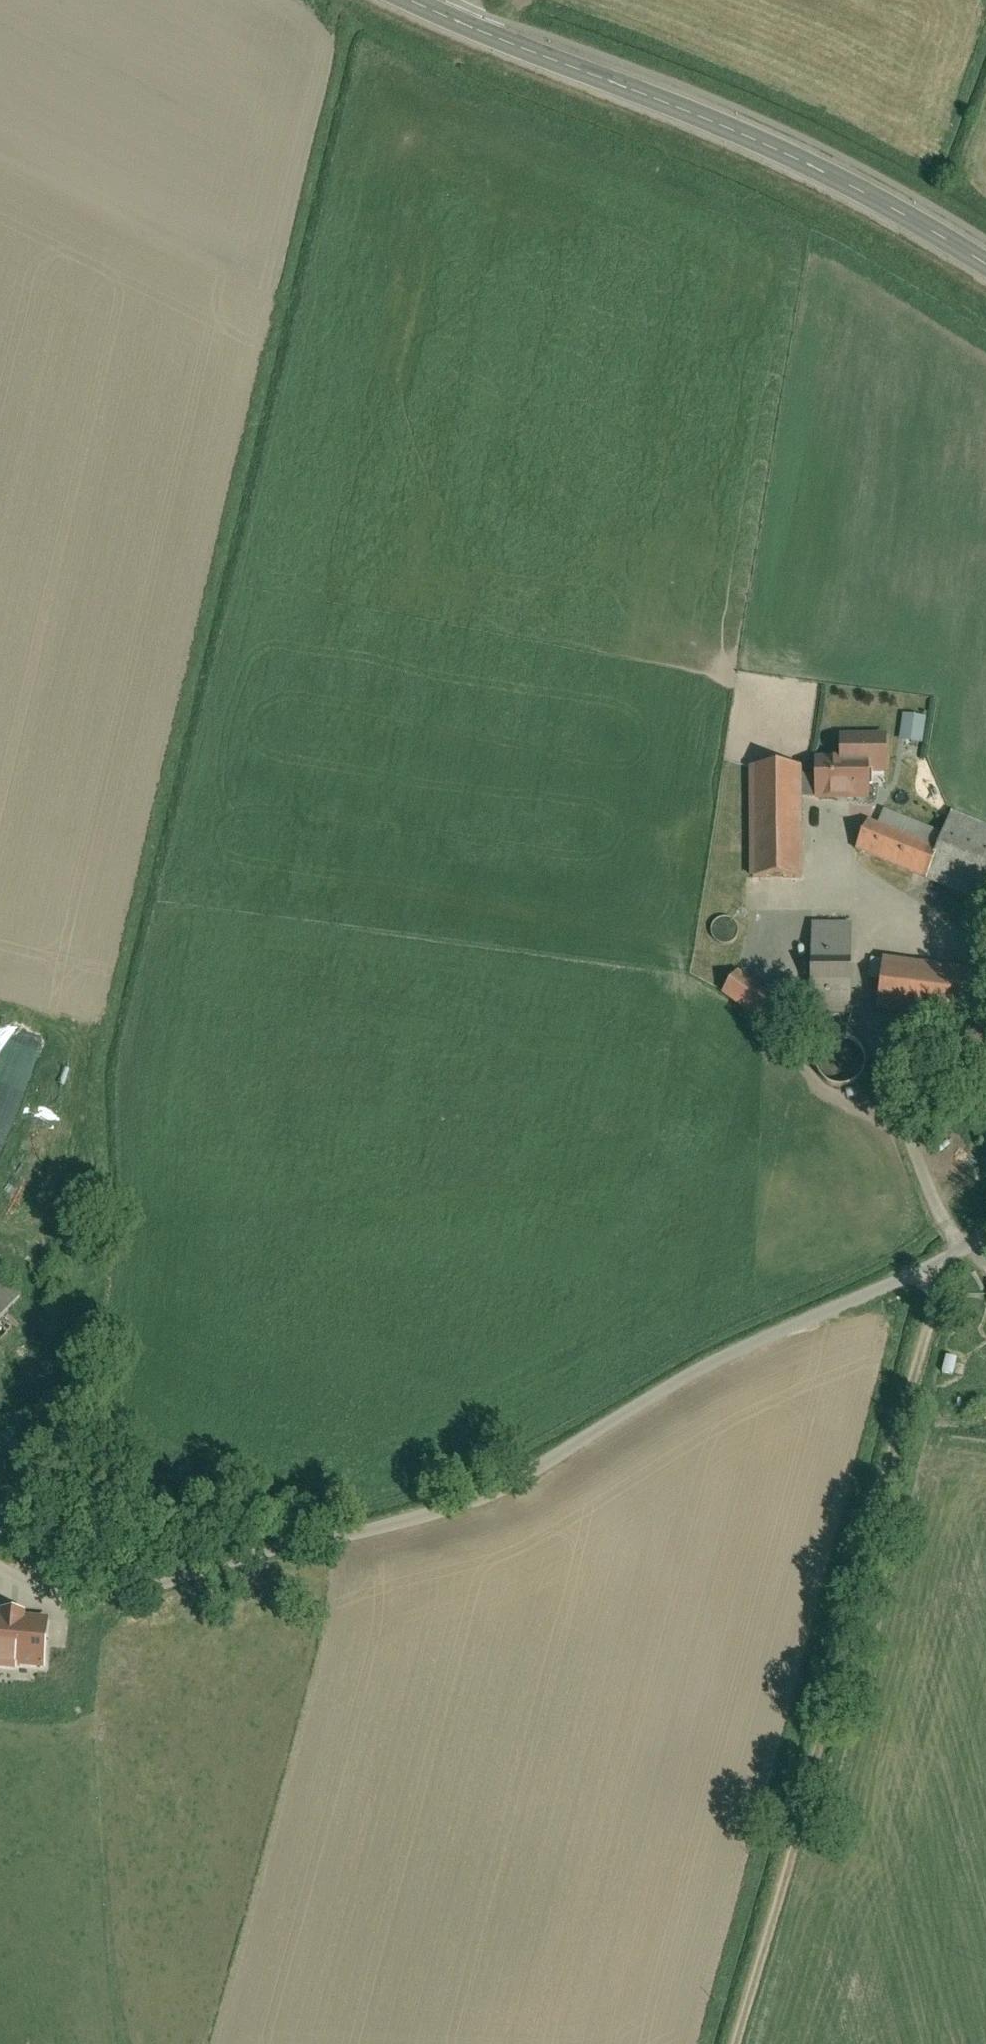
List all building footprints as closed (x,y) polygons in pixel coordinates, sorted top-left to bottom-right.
[(903,740),(927,742),(928,715),(905,713),(903,740)] [(808,757),(809,800),(866,799),(866,781),(886,781),(886,730),(831,731),(831,757),(808,757)] [(745,769),(745,884),(801,884),(801,769),(745,769)] [(851,856),(985,913),(985,829),(958,817),(947,841),(885,814),(880,825),(866,819),(851,856)] [(806,917),(805,1017),(851,1017),(852,918),(806,917)] [(967,967),(875,958),(869,1014),(962,1024),(967,967)] [(736,969),(718,996),(756,1022),(774,995),(736,969)] [(9,1117),(42,1042),(23,1034),(0,1087),(0,1113),(9,1117)] [(23,1296),(0,1277),(0,1325),(23,1296)] [(40,1671),(44,1614),(0,1611),(0,1668),(40,1671)]
